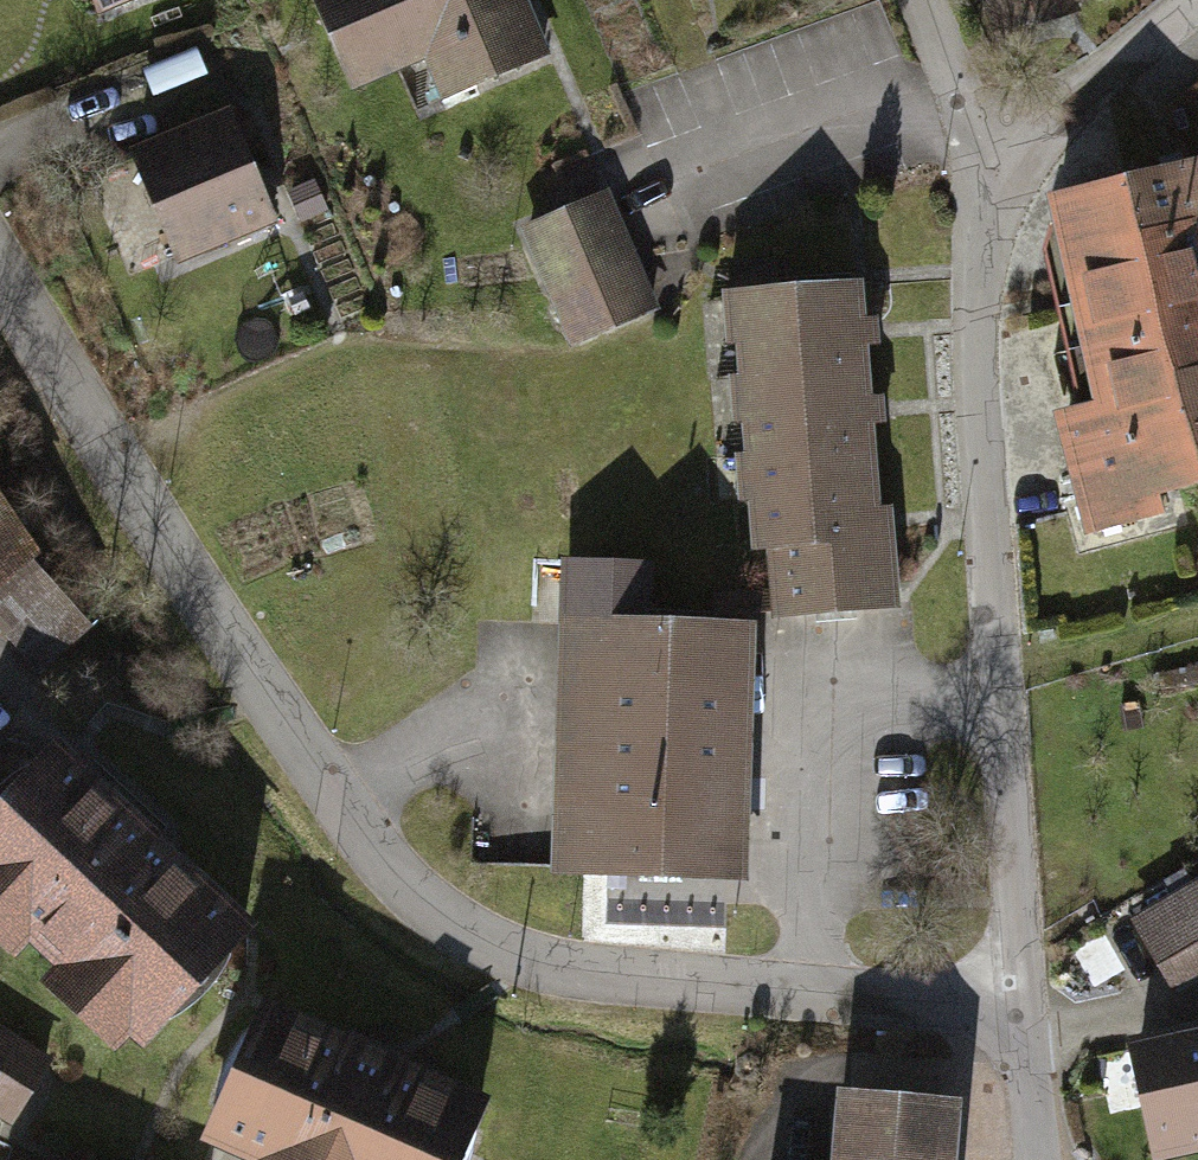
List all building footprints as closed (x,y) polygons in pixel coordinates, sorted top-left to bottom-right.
[(99,14),(133,0),(94,0),(99,14)] [(363,86),(427,57),(447,102),(548,56),(523,0),(325,0),(363,86)] [(998,40),(1076,12),(1073,2),(1078,0),(984,0),(998,40)] [(229,121),(140,156),(182,259),(271,223),(229,121)] [(1106,536),(1157,523),(1154,511),(1197,500),(1197,169),(1055,202),(1108,424),(1080,431),(1106,536)] [(608,194),(520,229),(566,345),(654,310),(608,194)] [(742,383),(866,373),(859,287),(781,293),(778,259),(733,262),(742,383)] [(748,459),(872,449),(866,373),(742,383),(748,459)] [(716,596),(717,617),(896,604),(890,512),(876,513),(872,449),(748,459),(756,551),(771,550),(774,592),(716,596)] [(43,675),(91,628),(34,568),(0,520),(0,630),(43,675)] [(571,560),(563,870),(734,874),(739,638),(652,636),(654,562),(571,560)] [(57,742),(0,804),(0,957),(10,967),(26,950),(57,978),(43,993),(114,1058),(127,1044),(146,1061),(265,930),(57,742)] [(1132,917),(1171,980),(1197,964),(1197,881),(1132,917)] [(263,1002),(206,1144),(246,1159),(467,1159),(493,1095),(263,1002)] [(1128,1040),(1154,1158),(1197,1148),(1197,1024),(1128,1040)] [(0,1029),(0,1123),(11,1130),(52,1060),(0,1029)] [(949,1106),(845,1097),(839,1159),(944,1159),(949,1106)]
